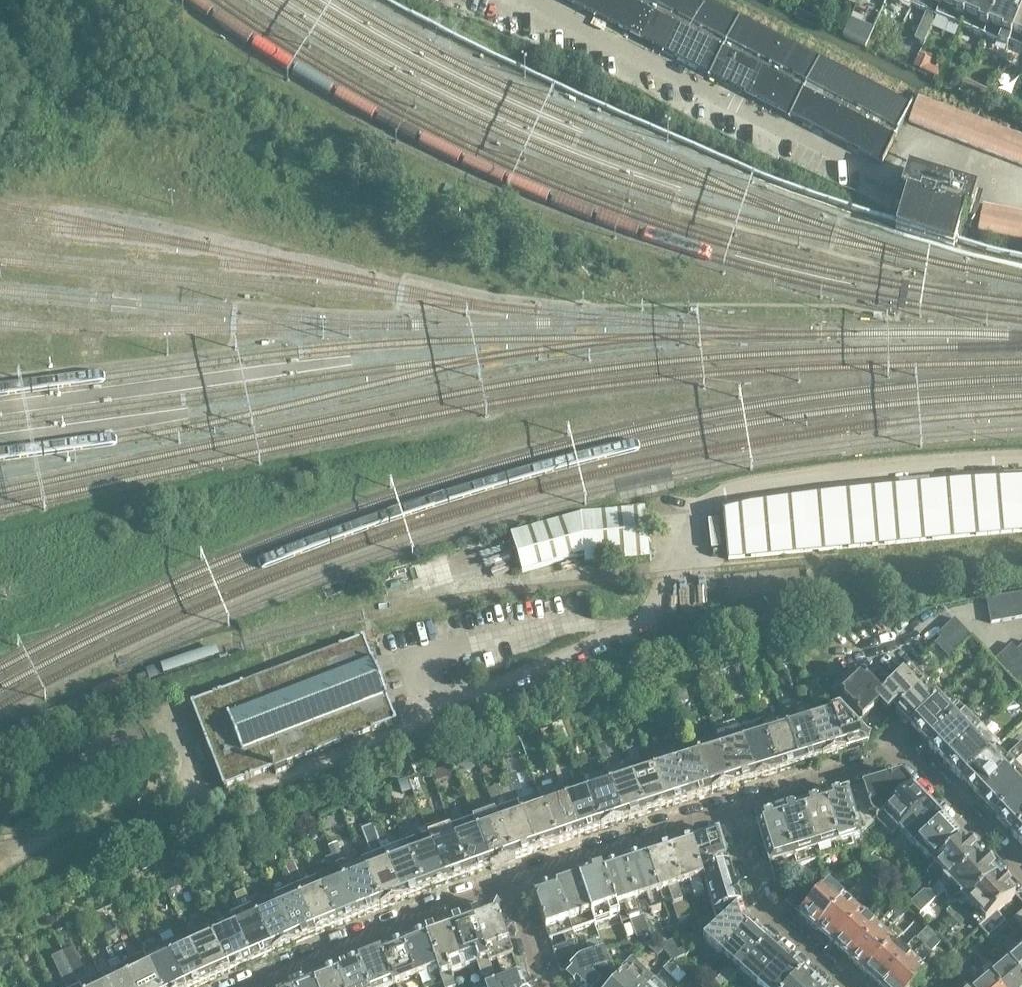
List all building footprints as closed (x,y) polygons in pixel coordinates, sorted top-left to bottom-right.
[(574,2),(631,32),(647,0),(575,0),(574,2)] [(703,0),(647,0),(631,32),(676,55),(704,1),(703,0)] [(911,4),(926,12),(914,38),(924,42),(935,15),(938,7),(941,0),(912,0),(911,4)] [(938,7),(935,15),(950,21),(949,23),(958,27),(959,25),(962,17),(969,0),(941,0),(938,7)] [(962,17),(959,25),(972,31),(971,32),(982,37),(983,35),(986,28),(998,0),(969,0),(962,17)] [(986,28),(983,35),(996,40),(996,41),(1007,47),(1009,42),(1011,38),(1013,35),(1021,13),(1021,0),(998,0),(986,28)] [(739,19),(704,1),(676,55),(710,73),(739,19)] [(1013,35),(1011,38),(1009,42),(1021,48),(1021,13),(1013,35)] [(850,14),(846,25),(868,34),(873,23),(850,14)] [(818,60),(739,19),(710,73),(790,114),(818,60)] [(871,29),(866,40),(890,53),(896,39),(886,35),(888,29),(874,23),(871,29)] [(919,54),(913,68),(935,78),(937,79),(938,69),(929,65),(932,60),(919,54)] [(818,60),(790,114),(881,161),(910,107),(818,60)] [(951,84),(960,88),(963,83),(954,78),(951,84)] [(964,80),(960,89),(967,92),(976,95),(980,98),(982,99),(984,100),(988,90),(964,80)] [(919,126),(928,103),(916,99),(908,122),(919,126)] [(931,131),(940,108),(928,103),(919,126),(931,131)] [(943,136),(952,112),(940,108),(931,131),(943,136)] [(955,140),(964,117),(952,112),(943,136),(955,140)] [(967,145),(976,121),(964,117),(955,140),(967,145)] [(979,149),(988,126),(976,121),(967,145),(979,149)] [(991,154),(1000,130),(988,126),(979,149),(991,154)] [(1003,158),(1012,135),(1000,130),(991,154),(1003,158)] [(1021,145),(1021,138),(1012,135),(1003,158),(1015,163),(1021,145)] [(906,195),(897,227),(896,230),(954,247),(964,212),(970,214),(975,217),(983,192),(977,191),(908,170),(901,193),(906,195)] [(990,232),(994,207),(982,205),(977,229),(990,232)] [(1002,234),(1007,210),(994,207),(990,232),(1002,234)] [(1015,237),(1020,212),(1007,210),(1002,234),(1015,237)] [(784,554),(840,549),(1010,533),(1021,532),(1021,474),(971,476),(938,478),(846,487),(769,497),(751,500),(722,507),(728,559),(784,554)] [(580,513),(510,533),(522,572),(584,554),(585,563),(649,558),(644,507),(580,513)] [(712,545),(722,545),(721,516),(711,516),(712,545)] [(1011,595),(1015,618),(1021,617),(1021,593),(1011,595)] [(1011,595),(999,597),(1003,620),(1015,618),(1011,595)] [(999,597),(987,599),(991,623),(1003,620),(999,597)] [(955,618),(937,635),(946,644),(963,627),(955,618)] [(963,627),(946,644),(954,652),(971,636),(963,627)] [(364,636),(192,704),(206,741),(224,788),(270,769),(271,770),(275,769),(277,774),(290,768),(288,763),(397,721),(379,675),(364,636)] [(956,655),(940,638),(935,643),(951,659),(956,655)] [(1004,652),(1021,671),(1021,654),(1018,649),(1012,644),(1004,652)] [(995,660),(1017,684),(1021,680),(1021,671),(1004,652),(995,660)] [(1005,672),(995,662),(988,669),(998,678),(1005,672)] [(927,681),(913,665),(876,700),(879,704),(887,712),(893,707),(896,711),(924,684),(927,681)] [(860,717),(863,719),(879,704),(876,700),(881,694),(855,667),(834,687),(862,715),(860,717)] [(809,687),(816,706),(807,709),(823,758),(845,751),(832,711),(828,700),(826,694),(815,682),(809,687)] [(924,684),(896,711),(911,726),(933,705),(939,700),(924,684)] [(679,690),(683,703),(691,700),(687,687),(679,690)] [(783,716),(785,716),(800,765),(823,758),(807,709),(792,713),(783,687),(774,690),(775,695),(780,708),(783,716)] [(683,703),(679,690),(673,692),(677,705),(683,703)] [(933,705),(911,726),(911,727),(928,745),(956,719),(967,709),(958,701),(955,703),(946,693),(939,700),(933,705)] [(660,706),(656,695),(647,698),(650,709),(660,706)] [(839,708),(832,711),(845,751),(868,744),(869,742),(869,739),(839,708)] [(956,719),(928,745),(945,762),(983,726),(989,720),(982,713),(975,719),(967,709),(956,719)] [(783,716),(762,723),(778,771),(800,765),(785,716),(783,716)] [(579,738),(574,720),(565,723),(571,741),(579,738)] [(762,723),(740,730),(756,778),(778,771),(762,723)] [(983,726),(945,762),(961,779),(997,746),(988,737),(990,735),(983,726)] [(740,730),(718,737),(734,786),(756,778),(740,730)] [(718,737),(696,744),(711,792),(712,792),(734,786),(718,737)] [(607,758),(602,741),(595,744),(601,760),(607,758)] [(1015,749),(1006,756),(1005,754),(997,746),(961,779),(969,788),(978,798),(1021,757),(1021,742),(1015,749)] [(674,750),(690,799),(711,792),(696,744),(674,750)] [(652,758),(667,806),(689,799),(674,750),(652,758)] [(978,798),(997,817),(1021,793),(1021,773),(1021,772),(1021,757),(978,798)] [(652,758),(630,765),(645,813),(667,806),(652,758)] [(454,768),(456,775),(474,768),(472,762),(454,768)] [(630,765),(608,772),(623,821),(623,820),(645,813),(630,765)] [(438,772),(442,782),(454,777),(450,767),(438,772)] [(555,790),(541,794),(557,843),(579,836),(564,787),(558,769),(550,771),(555,790)] [(521,790),(515,771),(506,774),(512,793),(521,790)] [(608,772),(586,779),(601,828),(601,829),(623,821),(608,772)] [(864,787),(848,792),(862,835),(883,814),(912,786),(902,775),(864,787)] [(586,779),(564,787),(579,836),(601,828),(586,779)] [(489,788),(497,810),(513,859),(535,851),(519,802),(515,792),(512,793),(508,781),(489,788)] [(912,786),(883,814),(876,821),(891,837),(899,830),(928,802),(912,786)] [(847,792),(825,799),(839,845),(842,853),(856,848),(854,840),(863,837),(862,835),(848,792),(847,792)] [(997,817),(1013,834),(1021,825),(1021,793),(997,817)] [(541,794),(519,802),(535,851),(557,843),(541,794)] [(354,810),(370,805),(366,795),(350,800),(354,810)] [(445,802),(453,826),(469,874),(491,867),(475,818),(467,795),(445,802)] [(825,799),(803,806),(817,851),(816,852),(819,860),(834,855),(831,847),(839,845),(825,799)] [(470,803),(475,818),(491,867),(513,859),(497,810),(483,815),(477,801),(470,803)] [(928,802),(899,830),(915,847),(944,819),(928,802)] [(803,806),(780,813),(794,858),(793,859),(796,867),(811,862),(819,860),(816,852),(817,851),(803,806)] [(756,820),(770,866),(773,874),(796,867),(793,859),(794,858),(780,813),(756,820)] [(424,815),(415,818),(418,829),(428,826),(424,815)] [(944,819),(915,847),(931,864),(957,839),(956,838),(959,836),(944,819)] [(403,899),(386,851),(382,842),(379,833),(376,823),(363,827),(373,856),(363,859),(381,908),(402,900),(403,899)] [(1013,834),(1021,844),(1021,825),(1013,834)] [(453,826),(430,834),(447,883),(469,874),(453,826)] [(384,831),(379,833),(382,842),(387,840),(384,831)] [(720,832),(691,841),(702,874),(716,869),(713,861),(727,856),(720,832)] [(447,883),(430,834),(417,839),(408,842),(425,891),(447,883)] [(980,858),(962,839),(926,873),(937,884),(930,891),(930,894),(935,900),(944,891),(980,858)] [(342,840),(332,843),(336,853),(339,861),(348,857),(342,840)] [(382,842),(386,851),(403,899),(425,891),(408,842),(395,847),(389,840),(387,840),(382,842)] [(691,841),(668,848),(680,887),(690,884),(695,899),(704,896),(699,880),(704,879),(702,874),(691,841)] [(875,849),(871,844),(867,848),(871,852),(875,849)] [(668,848),(645,856),(658,894),(668,891),(674,906),(683,903),(678,888),(680,887),(668,848)] [(339,861),(336,853),(330,855),(333,863),(339,861)] [(242,862),(239,854),(233,856),(236,865),(242,862)] [(645,856),(622,863),(635,902),(639,911),(650,908),(652,914),(661,911),(656,895),(658,894),(645,856)] [(955,903),(947,911),(953,918),(997,876),(980,858),(944,891),(955,903)] [(363,859),(341,868),(359,916),(381,908),(363,859)] [(298,861),(289,865),(294,878),(303,874),(298,861)] [(622,863),(602,870),(616,907),(617,908),(625,906),(630,921),(640,917),(634,902),(635,902),(622,863)] [(716,869),(702,874),(704,879),(714,913),(718,926),(739,906),(742,906),(736,884),(729,866),(729,865),(716,869)] [(341,868),(318,877),(337,925),(359,916),(341,868)] [(602,870),(578,878),(591,914),(594,924),(610,919),(619,916),(617,908),(616,907),(602,870)] [(1013,898),(1015,896),(997,876),(953,918),(960,925),(969,917),(979,929),(985,922),(1012,898),(1013,898)] [(318,877),(297,886),(316,934),(337,925),(318,877)] [(578,878),(558,885),(573,932),(594,924),(591,914),(578,878)] [(844,897),(817,930),(834,945),(861,913),(852,905),(870,885),(863,879),(845,899),(844,897)] [(178,888),(175,880),(166,884),(170,892),(178,888)] [(803,911),(800,914),(817,930),(844,897),(828,883),(803,911)] [(534,893),(547,930),(550,940),(573,932),(558,885),(534,893)] [(297,886),(275,895),(295,943),(316,934),(297,886)] [(802,886),(786,901),(795,910),(806,899),(802,886)] [(920,914),(935,900),(930,894),(929,891),(923,891),(910,904),(920,914)] [(250,898),(253,905),(273,953),(294,943),(295,943),(275,895),(262,901),(259,894),(250,898)] [(143,896),(133,901),(136,908),(146,903),(143,896)] [(904,902),(893,914),(899,920),(910,908),(904,902)] [(253,905),(231,914),(251,961),(272,952),(273,953),(253,905)] [(700,942),(717,958),(720,954),(721,955),(752,924),(746,919),(742,906),(739,906),(718,926),(710,933),(703,939),(700,942)] [(479,914),(471,916),(487,962),(493,977),(499,984),(520,976),(498,912),(492,910),(479,914)] [(861,913),(834,945),(850,960),(878,928),(885,921),(878,915),(871,922),(861,913)] [(1021,938),(1021,913),(1010,924),(1021,938)] [(231,914),(209,924),(230,971),(251,961),(231,914)] [(989,938),(1006,923),(998,914),(981,929),(989,938)] [(183,925),(187,934),(208,980),(230,971),(209,924),(205,915),(183,925)] [(463,970),(477,965),(485,986),(491,986),(495,985),(493,977),(487,962),(471,916),(447,925),(463,970)] [(705,927),(710,933),(718,926),(715,918),(705,927)] [(109,920),(103,923),(109,935),(115,932),(109,920)] [(878,928),(850,960),(866,974),(894,943),(900,936),(885,921),(878,928)] [(752,924),(721,955),(717,958),(736,975),(739,971),(770,940),(752,924)] [(423,934),(436,971),(439,979),(441,979),(443,986),(455,986),(453,979),(464,974),(463,970),(447,925),(423,934)] [(866,974),(880,986),(884,986),(911,958),(934,933),(928,927),(904,952),(894,943),(866,974)] [(644,945),(651,942),(647,930),(639,933),(644,945)] [(166,944),(185,986),(195,986),(208,980),(187,934),(175,940),(171,931),(162,935),(166,944)] [(884,986),(915,986),(928,973),(919,965),(926,957),(928,959),(943,942),(934,933),(911,958),(884,986)] [(423,934),(401,943),(416,986),(429,986),(440,983),(436,971),(423,934)] [(692,948),(688,936),(679,938),(684,951),(692,948)] [(587,944),(590,954),(604,950),(600,940),(587,944)] [(739,971),(736,975),(750,986),(757,986),(787,956),(770,940),(739,971)] [(557,948),(554,950),(562,971),(580,952),(576,941),(557,948)] [(1006,959),(1021,978),(1021,941),(1004,956),(1006,959)] [(657,946),(652,942),(645,945),(652,951),(657,946)] [(401,943),(379,953),(390,986),(416,986),(413,980),(401,943)] [(674,955),(670,943),(662,945),(667,957),(674,955)] [(144,955),(159,986),(185,986),(166,944),(144,955)] [(123,965),(133,986),(159,986),(144,955),(140,947),(120,958),(123,965)] [(80,986),(81,986),(107,986),(102,975),(90,981),(74,948),(64,952),(80,986)] [(102,975),(107,986),(133,986),(123,965),(120,958),(116,949),(108,952),(112,961),(109,962),(98,968),(102,975)] [(564,974),(579,986),(598,986),(602,983),(593,975),(596,972),(610,967),(604,950),(590,954),(580,957),(577,960),(564,974)] [(947,967),(958,958),(951,950),(940,959),(947,967)] [(80,986),(64,952),(52,958),(66,986),(81,986),(80,986)] [(379,953),(354,963),(364,986),(390,986),(379,953)] [(987,975),(998,986),(1021,986),(1021,978),(1006,959),(994,969),(981,954),(975,960),(987,974),(987,975)] [(16,963),(12,955),(0,961),(0,971),(16,963)] [(757,986),(788,986),(804,971),(787,956),(757,986)] [(631,957),(623,966),(630,972),(632,970),(638,964),(631,957)] [(672,960),(663,969),(669,975),(678,966),(672,960)] [(333,971),(339,986),(364,986),(354,963),(333,971)] [(695,980),(702,973),(694,965),(687,972),(695,980)] [(333,971),(311,980),(314,986),(339,986),(333,971)] [(612,986),(644,986),(647,984),(637,975),(634,978),(626,971),(612,986)] [(788,986),(819,986),(820,986),(804,971),(788,986)] [(724,972),(709,986),(724,986),(732,979),(724,972)] [(972,986),(998,986),(987,975),(972,986)] [(520,976),(499,984),(495,985),(491,986),(523,986),(520,976)] [(735,977),(726,986),(736,986),(740,982),(735,977)]
